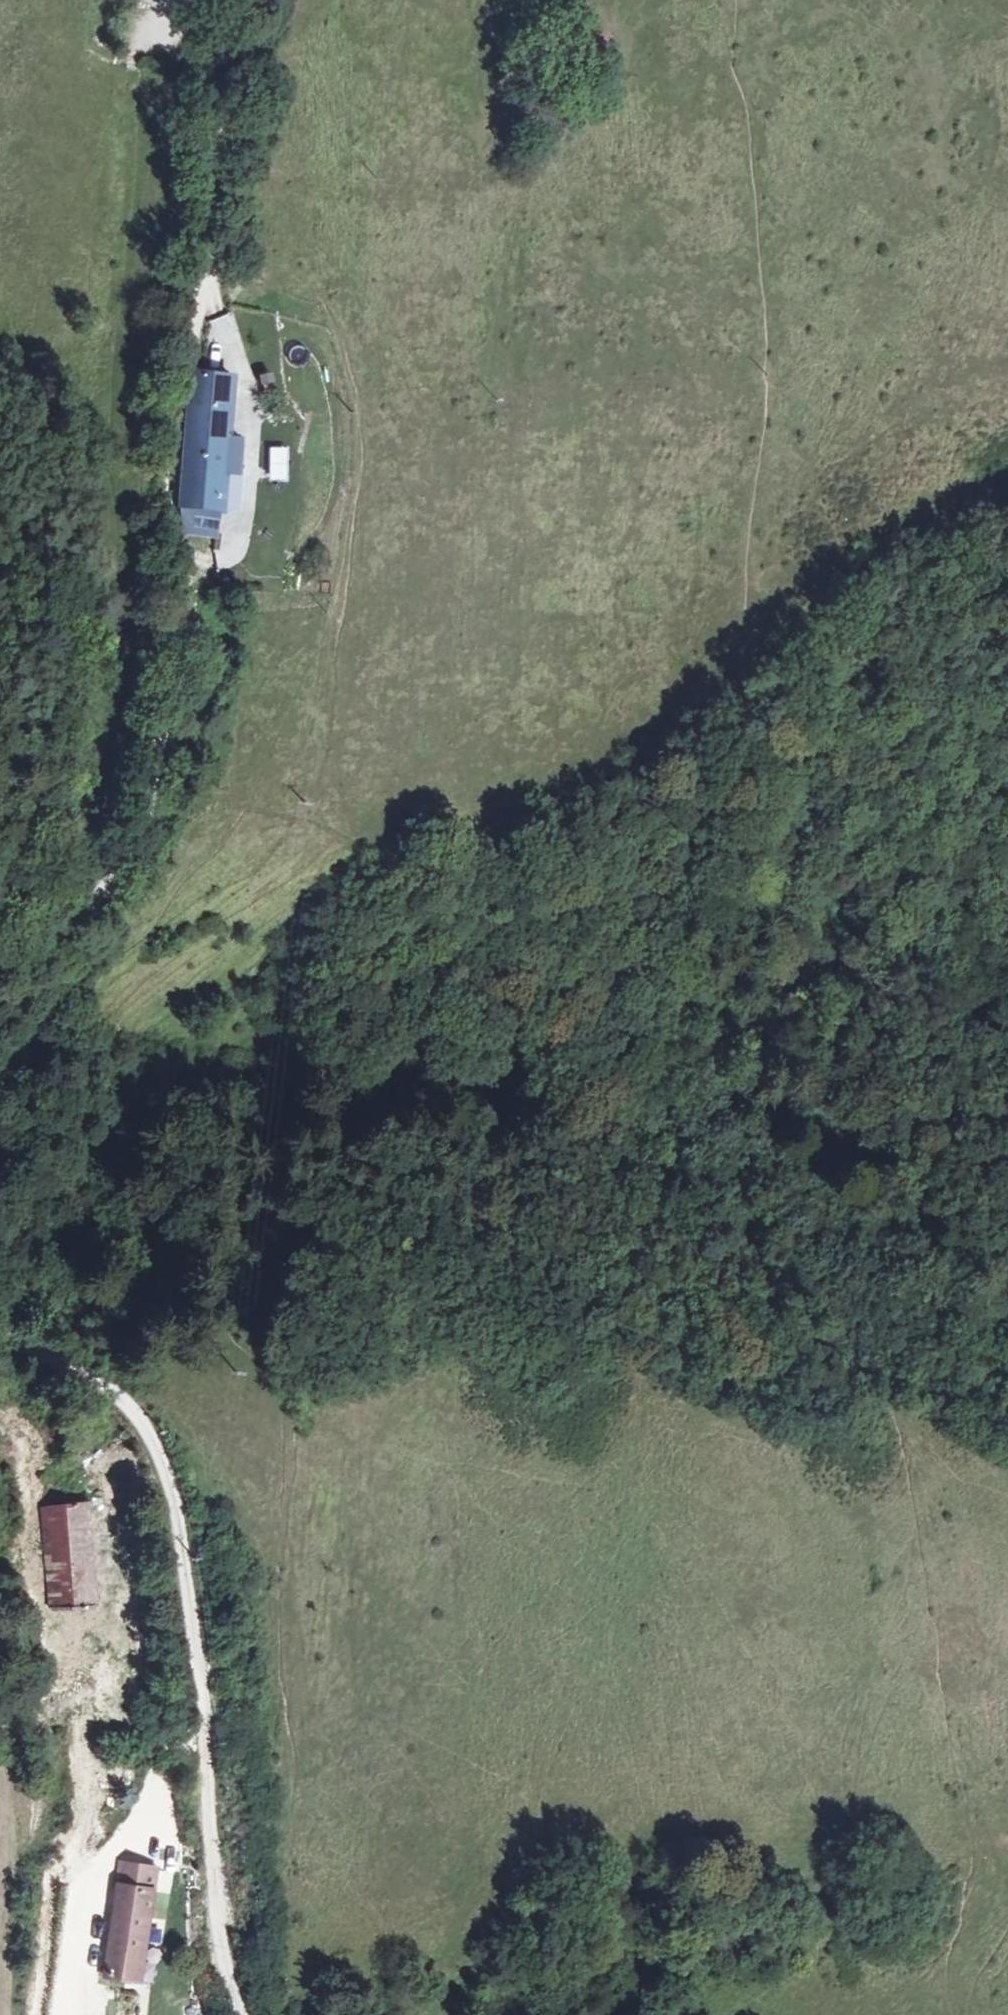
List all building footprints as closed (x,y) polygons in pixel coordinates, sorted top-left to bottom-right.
[(238,374),(191,370),(178,508),(181,508),(179,534),(218,538),(220,511),(223,512),(227,470),(242,472),(245,436),(232,435),(238,374)] [(273,374),(261,376),(264,393),(276,391),(273,374)] [(289,481),(289,448),(270,448),(271,481),(289,481)] [(90,1508),(50,1515),(67,1615),(106,1608),(90,1508)] [(119,1862),(116,1890),(152,1895),(155,1867),(119,1862)] [(152,1895),(116,1890),(106,1976),(142,1980),(152,1895)]
